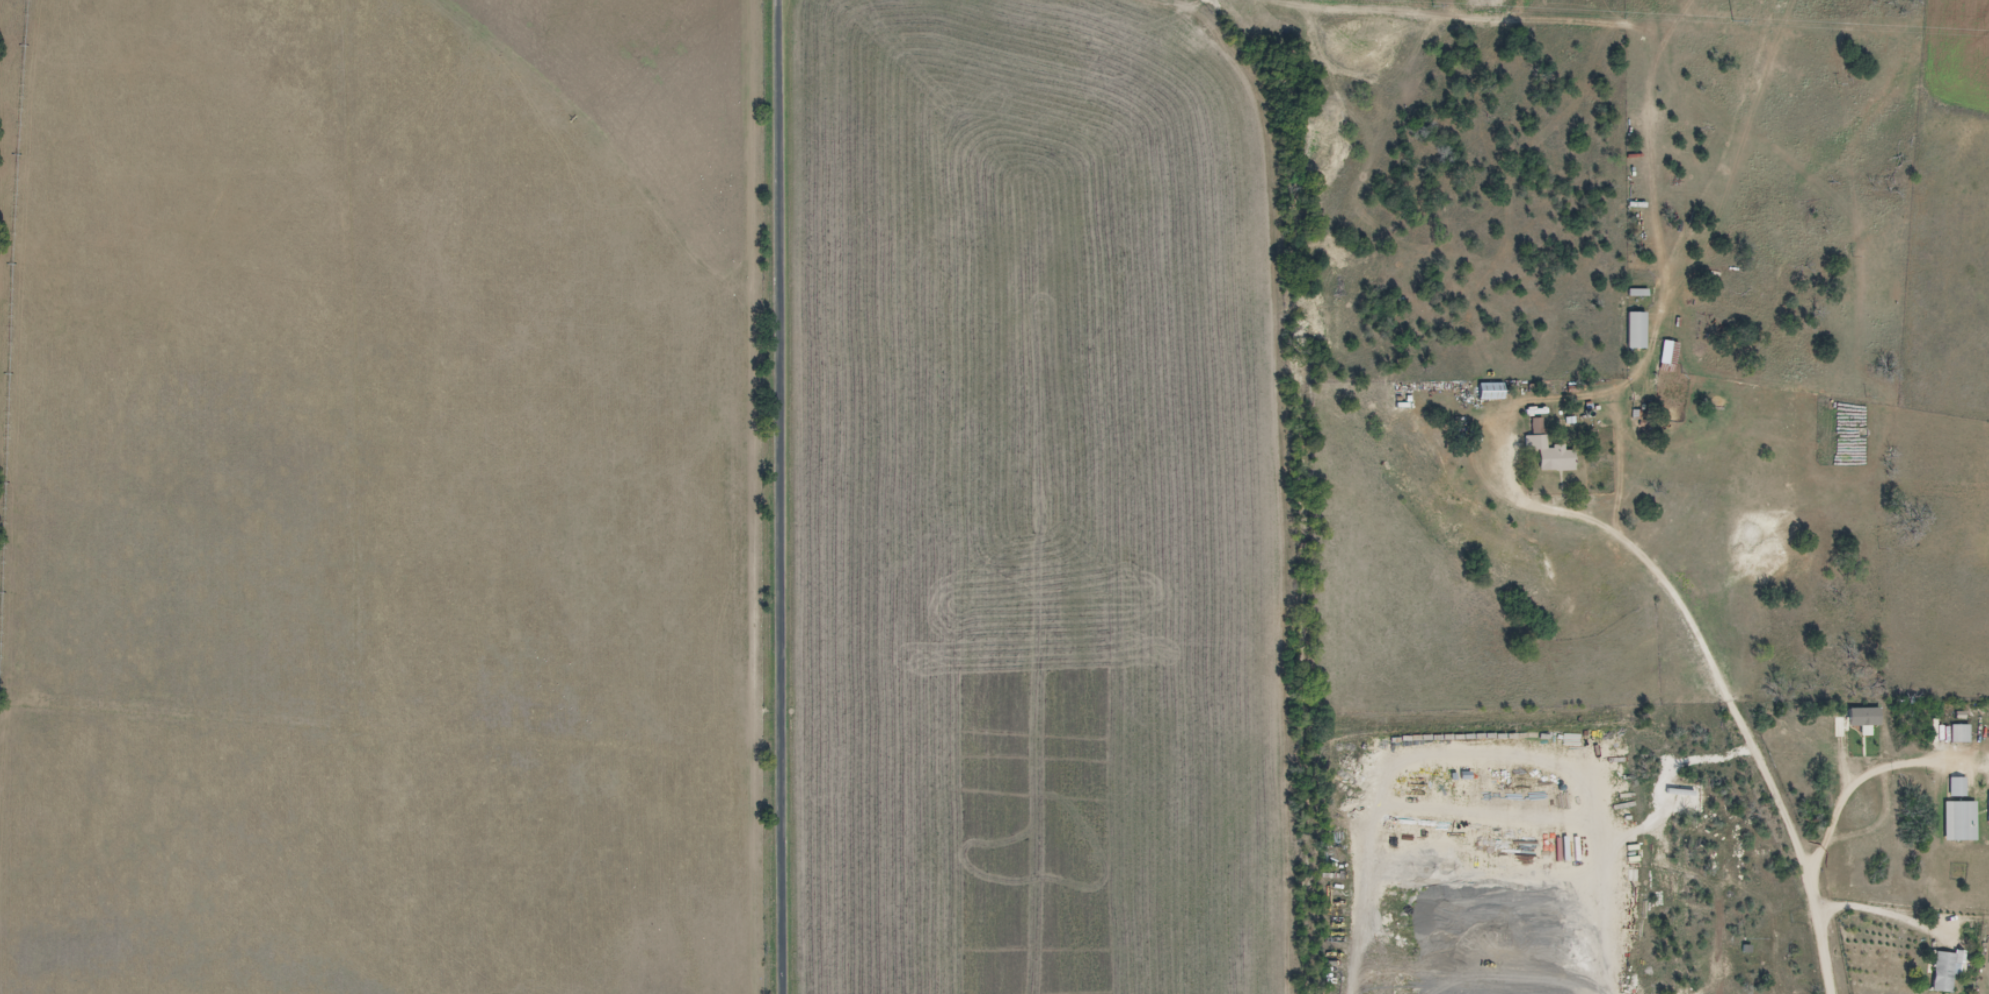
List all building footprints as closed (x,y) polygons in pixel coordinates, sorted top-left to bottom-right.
[(1645,312),(1628,312),(1628,348),(1645,348),(1645,312)] [(1675,371),(1675,342),(1660,342),(1660,371),(1675,371)] [(1504,383),(1480,383),(1480,399),(1504,399),(1504,383)] [(1574,471),(1574,450),(1565,450),(1565,446),(1544,446),(1544,418),(1532,419),(1532,436),(1524,436),(1524,450),(1539,450),(1539,471),(1574,471)] [(1971,724),(1953,724),(1953,743),(1971,743),(1971,724)] [(1967,777),(1950,777),(1950,796),(1967,796),(1967,777)] [(1946,801),(1946,840),(1977,840),(1977,801),(1946,801)] [(1955,973),(1957,973),(1959,953),(1937,951),(1934,991),(1954,993),(1955,973)]
